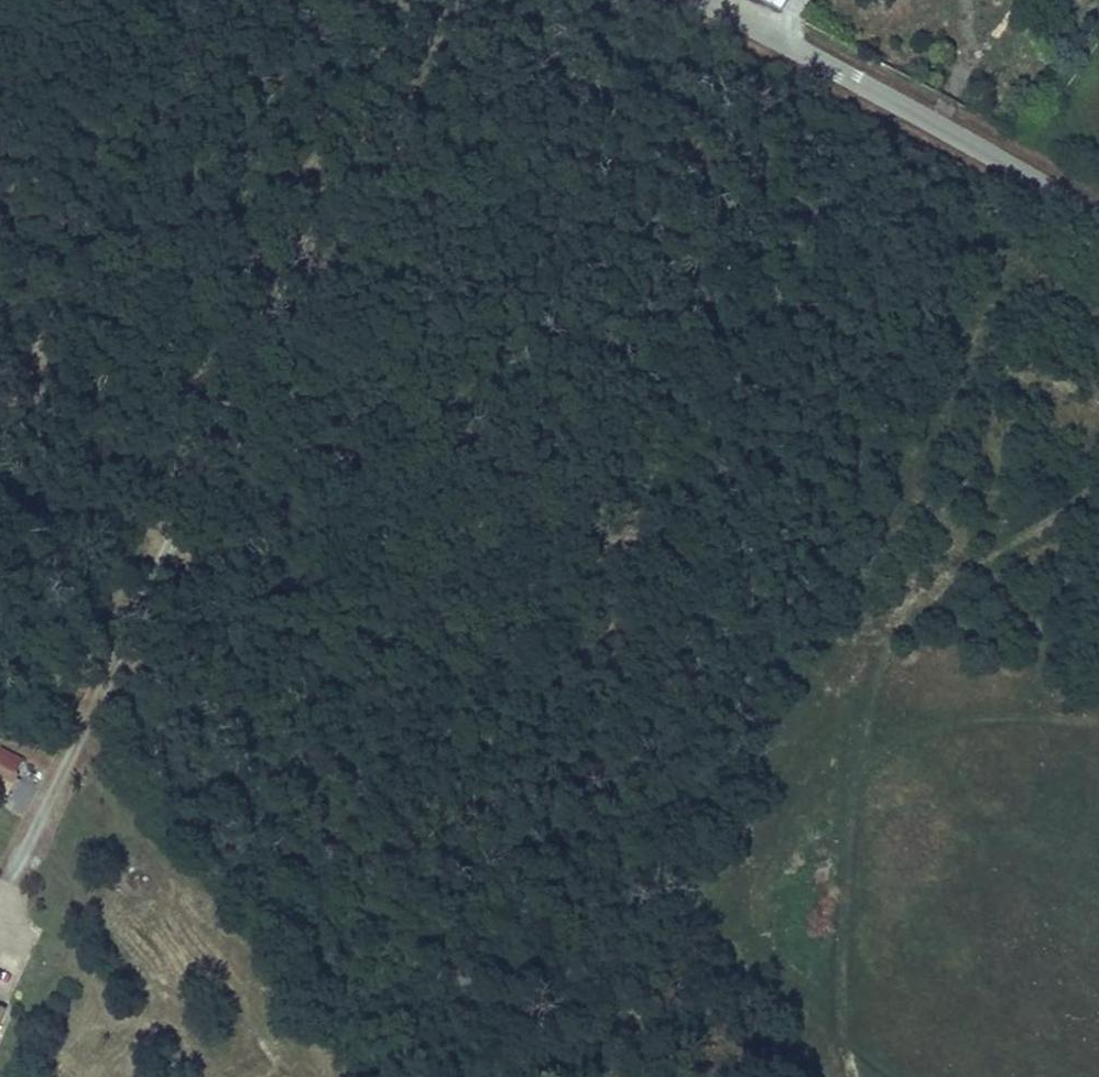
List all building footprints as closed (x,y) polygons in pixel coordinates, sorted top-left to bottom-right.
[(760,1),(779,12),(780,12),(786,0),(757,0),(760,1)] [(26,757),(0,745),(0,785),(10,790),(26,757)]
